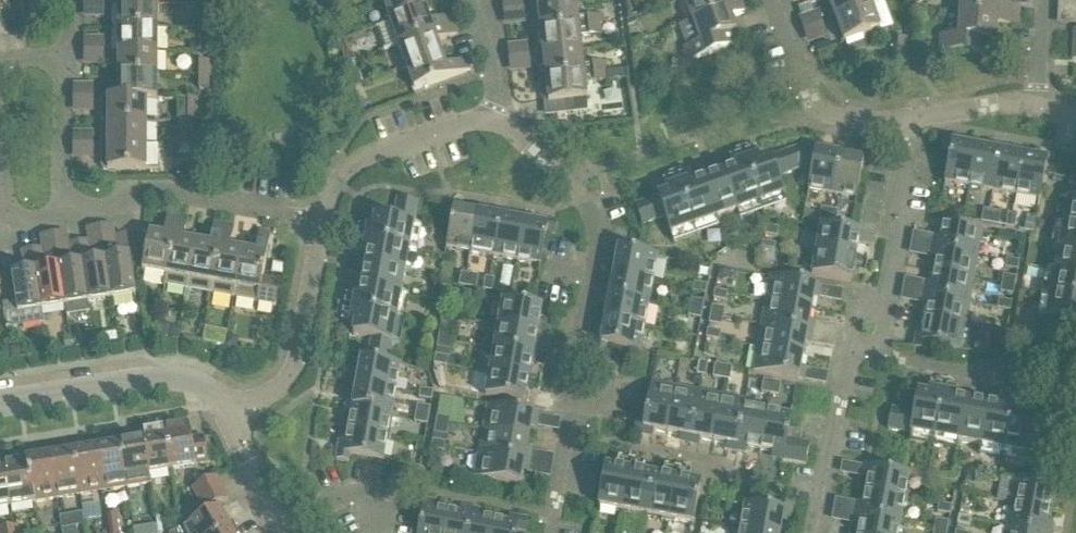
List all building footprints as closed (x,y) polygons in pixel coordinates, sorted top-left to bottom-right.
[(25,30),(41,27),(37,0),(17,0),(21,3),(25,30)] [(382,1),(390,23),(426,10),(422,0),(386,0),(382,1)] [(576,0),(530,0),(530,1),(533,3),(533,9),(576,5),(576,0)] [(693,22),(749,1),(749,0),(685,0),(693,22)] [(870,0),(829,0),(836,20),(872,7),(870,0)] [(998,6),(998,0),(960,0),(960,14),(1019,17),(1020,7),(998,6)] [(731,18),(752,10),(749,1),(693,22),(680,26),(688,48),(686,48),(691,62),(741,44),(731,18)] [(115,28),(119,28),(157,28),(157,5),(119,5),(115,5),(115,12),(112,14),(112,25),(115,28)] [(601,26),(600,16),(578,18),(576,5),(533,9),(534,16),(532,19),(533,33),(601,26)] [(846,43),(850,55),(864,50),(859,38),(880,30),(872,7),(836,20),(844,43),(846,43)] [(384,50),(398,46),(455,25),(452,16),(430,24),(426,10),(390,23),(376,29),(384,50)] [(958,37),(943,36),(942,52),(983,54),(983,49),(988,49),(989,40),(996,40),(997,25),(1019,27),(1019,17),(960,14),(958,37)] [(209,17),(199,17),(199,29),(209,29),(209,17)] [(437,42),(458,34),(455,25),(398,46),(406,68),(441,55),(437,42)] [(582,51),(580,37),(602,35),(601,26),(533,33),(535,47),(538,49),(539,56),(582,51)] [(115,45),(115,52),(119,52),(157,52),(157,28),(119,28),(119,29),(115,29),(112,31),(112,42),(115,45)] [(199,45),(209,45),(209,29),(199,29),(199,45)] [(908,38),(898,38),(897,53),(907,53),(908,38)] [(583,65),(582,51),(539,56),(539,63),(537,66),(539,80),(606,72),(605,63),(583,65)] [(119,75),(157,75),(157,52),(119,52),(119,75)] [(471,71),(467,60),(446,68),(441,55),(406,68),(414,91),(471,71)] [(209,62),(199,62),(199,76),(209,76),(209,62)] [(626,70),(606,72),(608,82),(627,79),(626,70)] [(548,100),(549,103),(572,101),(587,99),(585,84),(608,82),(606,72),(539,80),(540,94),(547,100),(548,100)] [(147,100),(157,100),(157,75),(119,75),(119,98),(119,99),(147,99),(147,100)] [(199,89),(209,89),(209,76),(199,76),(199,89)] [(119,98),(102,97),(102,100),(103,100),(103,105),(102,108),(102,119),(104,122),(147,123),(147,100),(147,99),(119,99),(119,98)] [(587,99),(572,101),(574,114),(588,112),(587,99)] [(198,109),(188,109),(188,123),(198,123),(198,109)] [(102,125),(102,137),(105,139),(105,146),(147,146),(147,123),(104,122),(104,123),(102,125)] [(188,123),(188,136),(178,136),(178,147),(198,147),(198,123),(188,123)] [(953,145),(955,138),(945,137),(942,149),(951,151),(945,183),(969,188),(976,149),(962,146),(953,145)] [(105,170),(152,171),(158,171),(158,146),(147,146),(105,146),(105,153),(102,154),(102,168),(105,170)] [(761,204),(784,196),(777,178),(800,170),(798,149),(770,158),(760,162),(756,149),(752,150),(751,151),(750,151),(749,151),(743,154),(761,204)] [(813,173),(810,191),(833,195),(840,157),(798,149),(800,170),(813,173)] [(969,188),(992,192),(999,153),(990,151),(976,149),(969,188)] [(1023,157),(999,153),(992,192),(1015,196),(1023,157)] [(730,158),(734,171),(725,174),(738,212),(761,204),(743,154),(736,156),(735,156),(734,156),(733,157),(730,158)] [(833,195),(857,200),(864,161),(840,157),(833,195)] [(1015,196),(1039,200),(1044,174),(1047,162),(1037,160),(1023,157),(1015,196)] [(198,160),(188,160),(188,175),(198,175),(198,160)] [(703,182),(694,186),(689,172),(685,174),(684,174),(683,174),(682,175),(676,177),(694,227),(716,219),(703,182)] [(716,219),(738,212),(725,174),(703,182),(716,219)] [(642,225),(665,217),(671,235),(694,227),(676,177),(670,179),(669,180),(668,180),(667,180),(663,182),(668,195),(636,206),(642,225)] [(1072,179),(1068,202),(1064,226),(1075,228),(1075,180),(1072,179)] [(409,249),(414,226),(418,202),(398,199),(394,222),(375,218),(374,225),(373,229),(360,226),(359,230),(359,231),(358,232),(358,234),(357,240),(409,249)] [(821,209),(819,222),(828,223),(830,210),(821,209)] [(449,232),(446,248),(470,253),(477,214),(454,210),(453,210),(449,232)] [(836,225),(838,212),(830,210),(828,223),(836,225)] [(984,210),(982,223),(990,224),(992,212),(989,211),(984,210)] [(1001,213),(992,212),(990,224),(998,226),(1001,213)] [(501,218),(477,214),(470,253),(493,257),(501,218)] [(164,237),(149,234),(142,271),(167,276),(178,217),(168,215),(164,237)] [(1008,215),(1006,227),(1014,229),(1017,216),(1012,215),(1008,215)] [(167,276),(165,289),(182,292),(182,290),(188,291),(197,243),(183,240),(187,218),(182,217),(178,217),(167,276)] [(524,223),(501,218),(493,257),(517,261),(524,223)] [(548,220),(547,227),(538,225),(524,223),(517,261),(541,266),(547,233),(549,234),(555,235),(558,222),(548,220)] [(188,291),(211,296),(224,225),(214,223),(210,245),(197,243),(188,291)] [(211,296),(234,300),(243,251),(229,249),(233,227),(224,225),(211,296)] [(978,256),(982,232),(943,225),(941,237),(939,249),(978,256)] [(1064,226),(1059,249),(1075,252),(1075,228),(1064,226)] [(766,227),(764,235),(777,238),(779,229),(766,227)] [(870,249),(858,247),(860,236),(821,228),(816,253),(868,262),(870,249)] [(263,282),(271,234),(261,232),(257,254),(243,251),(234,300),(259,305),(263,306),(267,283),(263,282)] [(136,295),(127,236),(116,237),(119,259),(106,262),(112,299),(136,295)] [(355,253),(368,256),(366,265),(405,273),(409,249),(357,240),(356,247),(356,248),(355,249),(355,250),(355,253)] [(92,264),(88,242),(79,243),(88,303),(112,299),(106,262),(92,264)] [(70,245),(73,267),(59,269),(65,306),(88,303),(79,243),(70,245)] [(761,252),(774,254),(776,245),(763,243),(761,252)] [(46,271),(42,249),(33,251),(42,310),(65,306),(59,269),(46,271)] [(937,260),(935,272),(974,279),(978,256),(939,249),(937,260)] [(1059,249),(1055,272),(1075,276),(1075,252),(1059,249)] [(653,281),(657,257),(637,253),(618,250),(617,259),(614,274),(653,281)] [(44,321),(42,310),(33,251),(23,252),(26,274),(12,276),(16,304),(17,314),(5,316),(7,329),(23,326),(22,325),(44,321)] [(853,273),(865,275),(868,262),(816,253),(812,277),(845,283),(851,284),(853,273)] [(1007,260),(1006,262),(1005,268),(1018,271),(1019,262),(1007,260)] [(284,266),(274,264),(272,275),(282,277),(284,266)] [(405,273),(366,265),(362,289),(401,296),(405,273)] [(969,302),(974,279),(935,272),(933,284),(931,295),(969,302)] [(1055,272),(1051,295),(1075,300),(1075,276),(1055,272)] [(462,274),(459,286),(468,288),(470,275),(466,274),(462,274)] [(649,304),(653,281),(614,274),(612,288),(610,297),(649,304)] [(479,277),(470,275),(468,288),(476,289),(479,277)] [(1016,278),(1004,276),(1002,285),(1015,287),(1016,278)] [(484,291),(493,292),(495,280),(490,279),(486,278),(484,291)] [(775,289),(769,288),(766,302),(812,310),(814,298),(816,286),(777,279),(775,289)] [(267,283),(263,306),(276,308),(280,285),(267,283)] [(707,286),(695,284),(694,288),(693,292),(706,295),(707,286)] [(1001,293),(1013,295),(1015,287),(1002,285),(1001,293)] [(360,298),(347,296),(346,299),(346,301),(346,302),(345,303),(344,309),(397,319),(401,296),(362,289),(360,298)] [(728,293),(715,291),(714,300),(726,302),(728,295),(728,293)] [(928,307),(926,318),(965,326),(969,302),(931,295),(928,307)] [(1051,295),(1047,319),(1042,343),(1062,346),(1067,323),(1075,325),(1075,300),(1051,295)] [(606,320),(644,327),(649,304),(610,297),(608,306),(606,320)] [(704,302),(692,300),(690,308),(703,311),(704,302)] [(998,308),(998,309),(1010,311),(1012,303),(999,300),(998,308)] [(766,302),(764,315),(770,316),(768,326),(807,332),(809,322),(812,310),(766,302)] [(550,336),(552,323),(540,321),(542,310),(503,303),(500,321),(497,320),(495,326),(550,336)] [(3,306),(5,316),(17,314),(16,304),(3,306)] [(725,309),(712,307),(711,316),(723,318),(725,309)] [(689,317),(701,319),(703,311),(690,308),(689,312),(689,317)] [(355,325),(354,336),(372,339),(368,361),(388,364),(392,343),(397,319),(344,309),(343,316),(343,317),(343,318),(342,319),(342,323),(355,325)] [(456,319),(456,318),(443,315),(442,324),(454,326),(456,319)] [(709,324),(722,326),(723,318),(711,316),(709,324)] [(914,350),(927,352),(928,344),(961,350),(965,326),(926,318),(924,333),(922,341),(916,340),(914,350)] [(601,343),(595,342),(593,352),(603,353),(607,354),(608,345),(640,351),(647,352),(648,346),(641,345),(644,327),(606,320),(603,334),(601,343)] [(495,326),(494,333),(497,333),(494,350),(533,357),(535,347),(547,350),(550,336),(495,326)] [(768,326),(767,336),(760,334),(758,348),(803,356),(805,345),(807,332),(768,326)] [(439,340),(451,342),(453,334),(440,331),(439,340)] [(719,341),(721,332),(708,331),(707,339),(716,340),(719,341)] [(70,336),(64,337),(66,350),(72,349),(70,336)] [(451,342),(439,340),(437,348),(450,351),(451,342)] [(755,361),(761,363),(760,373),(799,380),(801,367),(803,356),(758,348),(755,361)] [(491,367),(488,366),(487,373),(541,383),(544,369),(531,367),(533,357),(494,350),(491,367)] [(435,365),(447,367),(447,365),(448,358),(436,356),(435,365)] [(401,366),(388,364),(368,361),(362,359),(360,369),(357,383),(396,390),(401,366)] [(699,362),(697,375),(702,376),(706,376),(708,364),(699,362)] [(713,378),(722,379),(724,367),(716,365),(713,378)] [(725,380),(730,381),(733,368),(724,367),(722,379),(725,380)] [(489,380),(485,397),(524,404),(526,394),(539,396),(541,383),(487,373),(486,379),(489,380)] [(764,381),(762,393),(770,395),(772,382),(764,381)] [(779,396),(781,384),(772,382),(770,395),(779,396)] [(392,414),(396,390),(357,383),(355,397),(353,406),(392,414)] [(931,383),(929,397),(918,395),(915,413),(891,409),(888,429),(910,433),(935,438),(944,386),(938,384),(937,384),(936,384),(935,384),(931,383)] [(661,393),(650,391),(644,423),(636,421),(635,425),(634,434),(643,436),(644,430),(653,431),(667,434),(675,389),(662,386),(661,393)] [(955,402),(958,388),(954,387),(953,387),(952,387),(951,387),(944,386),(935,438),(958,442),(965,404),(955,402)] [(688,397),(689,391),(675,389),(667,434),(681,436),(690,438),(697,399),(688,397)] [(707,401),(697,399),(690,438),(700,439),(714,442),(722,397),(708,394),(707,401)] [(714,442),(728,445),(737,446),(744,407),(734,406),(735,399),(722,397),(714,442)] [(1000,397),(998,410),(988,408),(981,446),(1004,451),(1014,399),(1007,398),(1006,397),(1005,397),(1004,397),(1000,397)] [(437,417),(450,419),(451,413),(454,400),(441,398),(437,417)] [(1025,414),(1027,401),(1024,400),(1023,400),(1021,400),(1020,400),(1014,399),(1004,451),(1028,455),(1032,436),(1055,441),(1059,421),(1035,416),(1025,414)] [(965,404),(958,442),(981,446),(988,408),(965,404)] [(391,437),(392,431),(389,430),(392,414),(353,406),(352,415),(349,430),(391,437)] [(430,408),(418,406),(416,415),(429,417),(430,408)] [(534,415),(488,407),(484,431),(529,439),(534,415)] [(737,446),(746,448),(760,450),(767,409),(761,407),(760,410),(744,407),(737,446)] [(784,455),(782,461),(783,461),(806,465),(809,446),(802,444),(802,442),(804,434),(801,433),(788,431),(791,416),(773,413),(774,410),(767,409),(760,450),(773,453),(784,455)] [(450,419),(449,424),(465,427),(467,416),(463,415),(451,413),(450,419)] [(415,423),(427,425),(429,417),(416,415),(416,418),(415,423)] [(449,424),(450,419),(437,417),(434,434),(447,436),(449,424)] [(189,423),(182,424),(172,425),(171,420),(164,421),(172,471),(182,469),(208,465),(204,438),(192,440),(189,423)] [(149,474),(169,471),(170,476),(173,476),(172,471),(164,421),(156,423),(157,428),(140,430),(142,441),(143,441),(148,474),(149,474)] [(338,451),(337,461),(349,463),(351,455),(383,461),(386,443),(389,444),(391,437),(349,430),(346,445),(345,452),(338,451)] [(481,444),(488,445),(486,455),(525,462),(529,439),(484,431),(481,444)] [(151,485),(149,474),(148,474),(143,441),(142,441),(130,443),(129,437),(119,439),(127,488),(151,485)] [(127,488),(119,439),(109,441),(109,446),(96,448),(104,492),(127,488)] [(444,452),(446,444),(433,441),(431,450),(444,452)] [(72,447),(80,496),(104,492),(96,448),(84,450),(83,445),(72,447)] [(50,455),(57,500),(80,496),(72,447),(62,448),(63,453),(50,455)] [(26,454),(34,503),(57,500),(50,455),(37,458),(36,452),(26,454)] [(4,463),(11,507),(34,503),(26,454),(16,456),(16,461),(4,463)] [(486,455),(484,465),(478,464),(475,478),(521,486),(525,462),(486,455)] [(617,470),(606,468),(600,499),(599,507),(616,510),(616,513),(622,514),(632,460),(619,458),(617,470)] [(645,463),(632,460),(622,514),(629,516),(629,513),(646,516),(653,477),(643,475),(645,463)] [(11,507),(4,463),(0,464),(0,509),(11,507)] [(678,469),(665,466),(663,479),(653,477),(646,516),(663,519),(662,522),(669,523),(678,469)] [(907,500),(909,493),(906,493),(909,475),(870,468),(866,492),(907,500)] [(700,486),(689,484),(692,471),(678,469),(669,523),(675,524),(675,521),(693,524),(700,486)] [(217,477),(192,489),(198,501),(222,489),(217,477)] [(1060,489),(1062,479),(1049,477),(1047,485),(1015,479),(1010,503),(1049,511),(1053,488),(1060,489)] [(204,512),(228,500),(222,489),(198,501),(199,502),(204,512)] [(900,523),(903,506),(906,506),(907,500),(866,492),(861,515),(900,523)] [(199,502),(188,507),(193,518),(204,512),(199,502)] [(792,505),(779,503),(778,511),(745,505),(741,529),(761,532),(780,532),(782,522),(784,514),(790,515),(792,505)] [(1041,532),(1045,532),(1049,511),(1010,503),(1006,527),(1041,532)] [(952,507),(939,504),(939,506),(938,513),(950,515),(952,507)] [(419,532),(444,532),(448,512),(433,510),(424,508),(419,532)] [(221,510),(174,532),(229,532),(236,529),(233,522),(228,525),(221,510)] [(461,515),(448,512),(444,532),(468,532),(471,517),(461,515)] [(107,515),(110,532),(118,532),(115,514),(107,515)] [(900,523),(861,515),(858,532),(898,532),(900,523)] [(972,519),(959,516),(957,525),(970,527),(971,520),(972,519)] [(480,518),(471,517),(468,532),(492,532),(494,521),(480,518)] [(517,525),(509,524),(494,521),(492,532),(517,532),(520,532),(521,532),(526,532),(528,521),(518,519),(517,525)] [(949,523),(936,520),(935,529),(947,531),(949,523)] [(133,529),(134,532),(158,532),(157,525),(133,529)]
